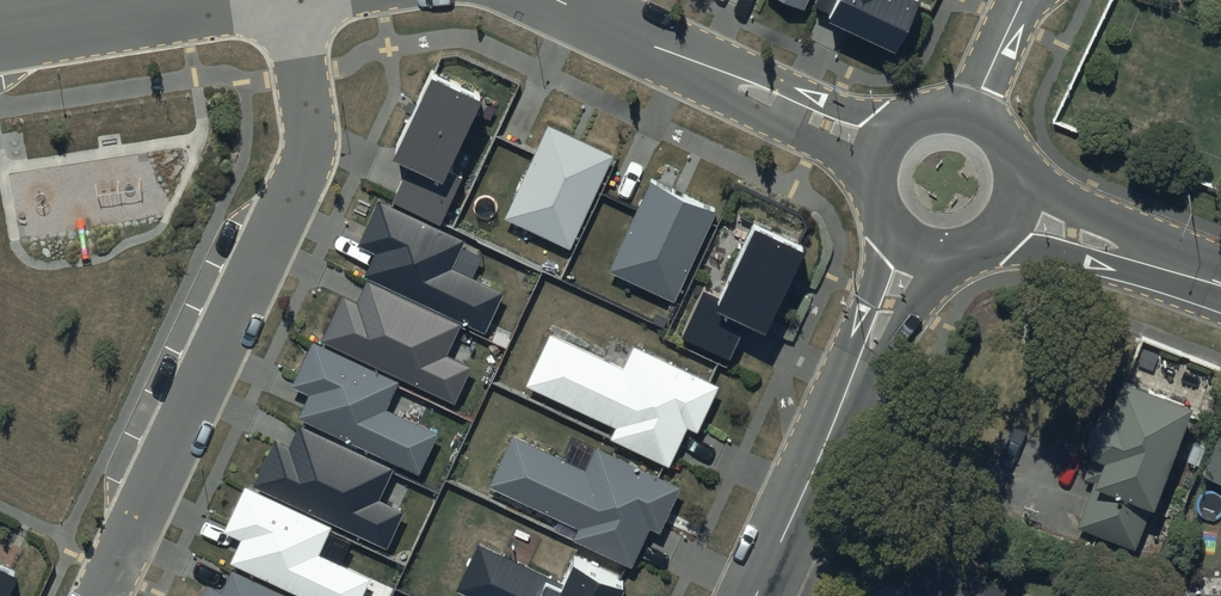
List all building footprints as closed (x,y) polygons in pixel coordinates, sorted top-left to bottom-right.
[(897,29),(911,0),(834,0),(897,29)] [(482,98),(434,75),(397,152),(414,160),(393,203),(439,225),(463,175),(449,168),(482,98)] [(612,156),(547,127),(504,220),(569,249),(612,156)] [(716,211),(651,181),(609,274),(674,303),(716,211)] [(463,241),(377,202),(356,247),(375,256),(365,278),(484,333),(503,294),(450,270),(463,241)] [(805,247),(753,223),(718,297),(704,291),(683,335),(730,358),(746,325),(765,334),(805,247)] [(461,326),(366,282),(356,304),(344,298),(323,341),(453,402),(470,368),(446,357),(461,326)] [(622,368),(550,335),(526,386),(617,428),(612,440),(669,466),(686,429),(697,434),(719,387),(632,346),(622,368)] [(400,384),(313,343),(292,387),(310,396),(299,419),(419,475),(438,435),(387,411),(400,384)] [(1191,408),(1120,382),(1110,411),(1093,422),(1084,446),(1090,460),(1100,463),(1076,529),(1135,550),(1151,509),(1154,510),(1191,408)] [(1201,477),(1220,484),(1220,425),(1201,477)] [(393,470),(299,427),(289,449),(274,442),(254,487),(387,548),(403,513),(379,501),(393,470)] [(585,472),(513,439),(490,489),(579,530),(574,541),(633,568),(650,530),(659,534),(681,487),(596,448),(585,472)] [(245,489),(224,534),(241,541),(229,566),(295,595),(362,595),(370,580),(317,556),(330,529),(245,489)] [(479,544),(456,593),(464,595),(621,595),(626,583),(572,558),(561,582),(479,544)] [(0,555),(0,593),(14,562),(0,555)] [(232,572),(222,594),(206,586),(202,595),(283,595),(232,572)]
